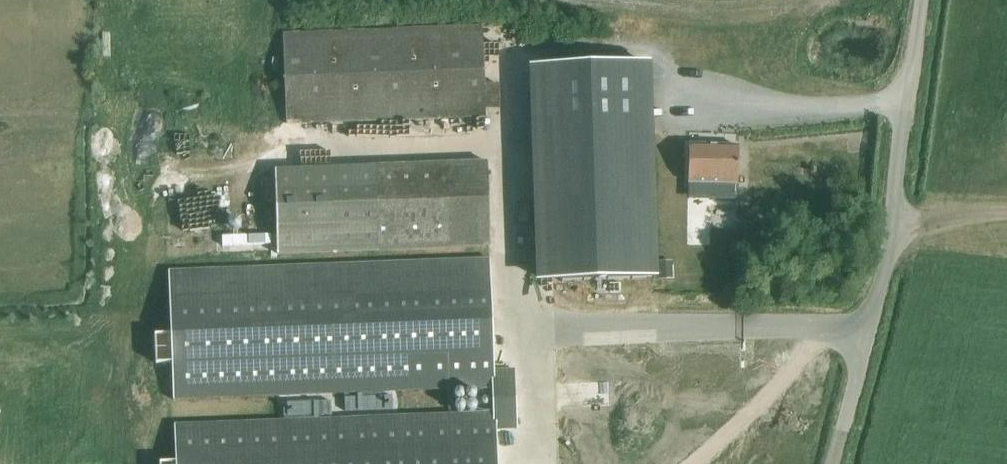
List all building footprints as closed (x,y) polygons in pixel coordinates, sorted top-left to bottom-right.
[(482,27),(282,35),(286,124),(486,116),(485,109),(499,109),(498,85),(484,85),(482,27)] [(647,63),(554,66),(561,281),(654,278),(647,63)] [(153,108),(152,117),(176,118),(176,109),(153,108)] [(689,145),(688,183),(737,185),(737,147),(689,145)] [(278,255),(377,250),(489,246),(487,162),(275,171),(278,255)] [(216,236),(216,253),(271,253),(271,236),(216,236)] [(272,267),(168,271),(173,400),(493,388),(494,400),(515,400),(514,370),(492,371),(488,259),(272,267)] [(746,336),(745,346),(766,348),(767,338),(746,336)] [(174,425),(175,463),(496,463),(495,430),(516,429),(515,400),(494,400),(494,413),(174,425)]
